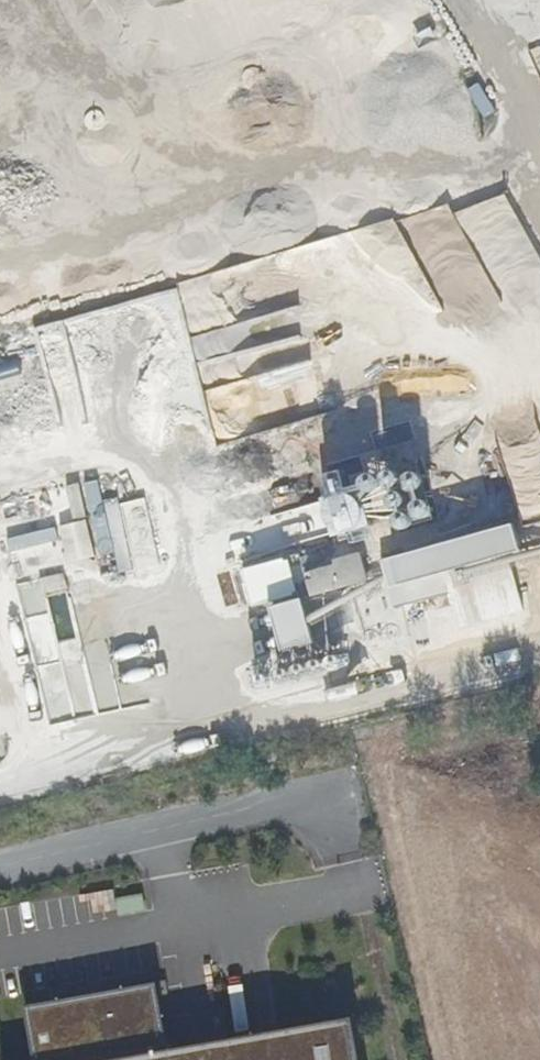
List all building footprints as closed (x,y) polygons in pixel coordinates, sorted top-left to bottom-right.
[(478,83),(465,90),(480,117),(493,111),(478,83)] [(131,262),(136,279),(163,271),(158,254),(131,262)] [(180,371),(190,442),(220,449),(225,449),(239,452),(283,446),(289,420),(317,416),(309,360),(312,348),(278,340),(272,368),(245,372),(241,349),(236,373),(230,373),(200,367),(231,362),(210,358),(206,325),(196,369),(180,371)] [(312,466),(335,459),(321,419),(299,426),(312,466)] [(297,511),(315,507),(304,462),(287,466),(297,511)] [(314,482),(316,499),(340,495),(338,479),(314,482)] [(59,523),(62,560),(91,558),(88,520),(59,523)] [(257,555),(294,542),(287,520),(249,532),(257,555)] [(447,596),(454,628),(525,612),(505,524),(375,554),(382,586),(339,595),(344,619),(447,596)] [(370,587),(360,552),(298,569),(308,604),(370,587)] [(42,592),(65,588),(63,573),(39,576),(42,592)] [(273,654),(308,645),(295,596),(261,605),(273,654)] [(103,637),(134,627),(126,600),(94,610),(103,637)] [(39,653),(54,648),(45,618),(29,623),(39,653)] [(48,713),(68,709),(60,668),(40,672),(48,713)] [(117,915),(141,910),(138,894),(114,899),(117,915)] [(353,1018),(169,1051),(157,983),(24,1007),(34,1059),(360,1059),(353,1018)]
